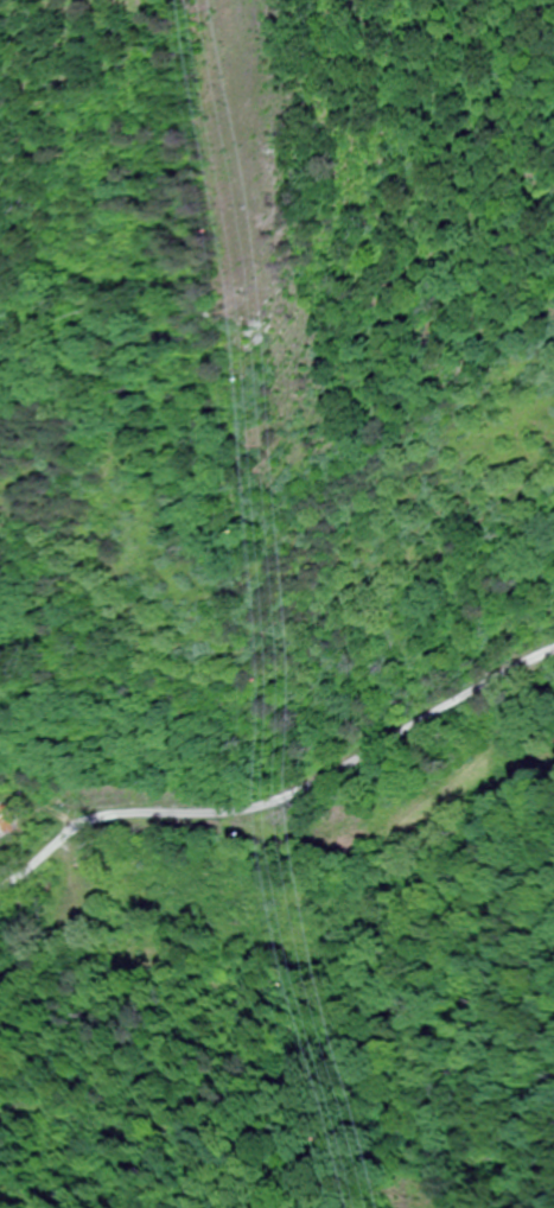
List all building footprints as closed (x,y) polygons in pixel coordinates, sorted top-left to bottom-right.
[(15,832),(0,802),(0,839),(15,832)]
